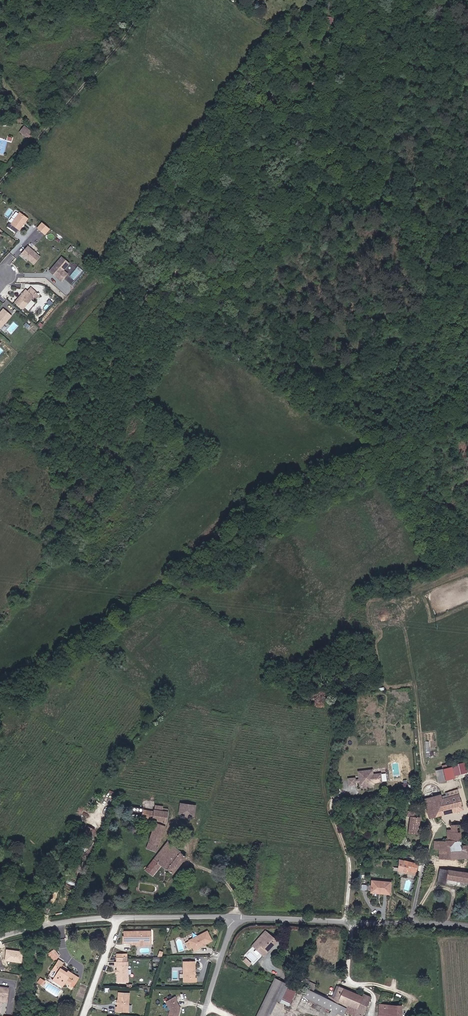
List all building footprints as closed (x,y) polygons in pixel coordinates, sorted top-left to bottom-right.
[(24,125),(19,131),(29,139),(34,133),(24,125)] [(25,222),(26,222),(28,218),(20,213),(11,225),(20,231),(24,224),(25,222)] [(50,229),(42,222),(37,228),(45,235),(50,229)] [(43,256),(29,245),(23,253),(37,263),(43,256)] [(67,269),(72,262),(64,256),(53,270),(58,274),(60,275),(60,276),(65,280),(71,272),(67,269)] [(24,312),(35,298),(27,292),(16,305),(24,312)] [(12,315),(4,308),(0,313),(0,328),(1,329),(12,315)] [(435,770),(439,784),(467,776),(467,775),(465,763),(435,770)] [(383,781),(382,773),(374,774),(373,770),(360,771),(361,779),(356,779),(356,777),(350,778),(350,784),(357,784),(356,781),(361,781),(361,785),(375,783),(375,782),(383,781)] [(441,794),(423,799),(426,810),(429,819),(438,816),(464,809),(458,790),(447,793),(448,796),(442,798),(441,794)] [(193,816),(195,806),(181,804),(179,814),(181,815),(181,819),(191,821),(192,816),(193,816)] [(169,809),(163,808),(163,806),(155,805),(154,811),(143,810),(143,809),(133,808),(132,818),(142,819),(142,818),(152,819),(152,821),(156,822),(147,848),(156,852),(166,823),(169,809)] [(423,813),(408,811),(407,832),(412,832),(415,833),(415,835),(418,835),(419,824),(422,824),(423,813)] [(448,834),(450,842),(436,844),(435,848),(435,851),(439,851),(439,858),(467,860),(467,856),(467,848),(461,848),(461,841),(459,828),(453,828),(453,834),(448,834)] [(85,855),(93,837),(85,834),(78,852),(85,855)] [(146,870),(154,876),(162,866),(169,872),(181,856),(183,854),(169,842),(146,870)] [(185,859),(181,856),(169,872),(173,875),(185,859)] [(415,873),(417,862),(400,860),(398,871),(415,873)] [(447,878),(467,880),(467,870),(447,869),(439,868),(438,883),(446,884),(447,878)] [(372,881),(371,890),(381,891),(381,892),(389,893),(390,883),(372,881)] [(147,941),(147,930),(119,931),(120,936),(118,936),(118,942),(132,942),(132,941),(147,941)] [(264,956),(278,939),(266,930),(253,946),(264,956)] [(198,949),(213,941),(208,932),(190,941),(195,951),(198,950),(198,949)] [(54,948),(48,953),(55,960),(60,955),(54,948)] [(22,951),(6,950),(5,961),(21,962),(22,951)] [(243,961),(250,966),(252,962),(245,957),(243,961)] [(128,981),(127,960),(114,960),(115,964),(116,964),(117,981),(128,981)] [(62,964),(57,961),(52,970),(57,973),(53,981),(65,987),(67,983),(71,985),(77,977),(68,972),(67,974),(59,969),(62,964)] [(196,976),(194,975),(194,972),(196,971),(195,963),(184,963),(184,984),(197,984),(197,979),(196,979),(196,976)] [(295,988),(275,977),(271,985),(254,1015),(263,1015),(278,989),(283,992),(279,1000),(286,1004),(288,1005),(297,990),(295,988)] [(333,1000),(312,989),(316,983),(311,980),(310,982),(307,987),(304,993),(330,1007),(329,1009),(330,1010),(329,1012),(337,1015),(341,1015),(345,1010),(347,1012),(347,1014),(351,1015),(362,1015),(368,1003),(370,999),(363,995),(362,997),(345,989),(341,998),(336,995),(334,999),(333,1000)] [(1,998),(0,1002),(9,1003),(9,999),(7,999),(8,990),(0,989),(0,998),(1,998)] [(130,1012),(130,993),(119,993),(119,1001),(120,1002),(120,1003),(119,1004),(119,1008),(117,1008),(117,1012),(130,1012)] [(175,1005),(175,1004),(173,1003),(173,1002),(173,1001),(170,997),(171,997),(169,993),(160,999),(165,1007),(164,1014),(172,1015),(173,1015),(175,1005)] [(404,1004),(380,1003),(378,1015),(402,1015),(404,1004)]
